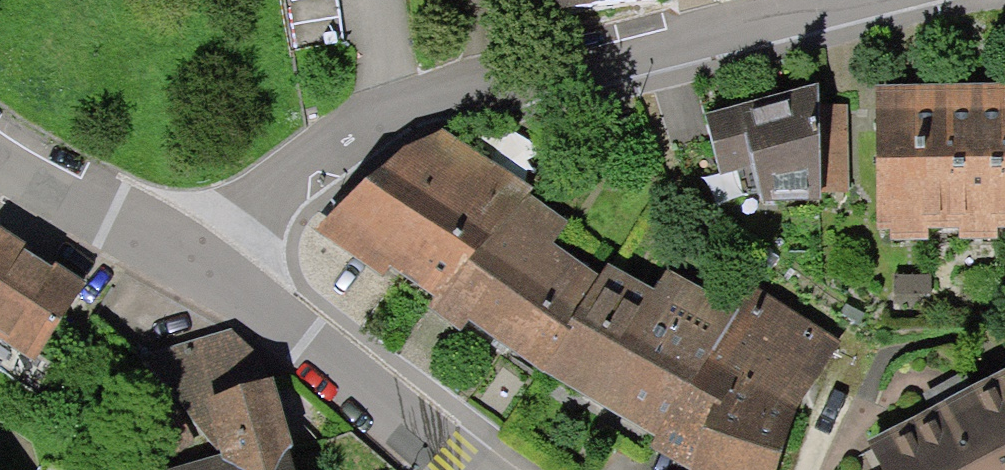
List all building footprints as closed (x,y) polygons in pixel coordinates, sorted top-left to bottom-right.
[(579,27),(686,14),(684,0),(575,0),(579,27)] [(863,92),(871,239),(1004,235),(1004,91),(863,92)] [(815,205),(812,94),(687,116),(701,173),(738,169),(749,215),(815,205)] [(384,266),(434,297),(526,191),(444,133),(363,166),(313,236),(377,278),(384,266)] [(467,321),(537,365),(605,262),(609,250),(526,191),(434,297),(430,307),(461,331),(467,321)] [(4,238),(0,245),(0,345),(49,375),(98,296),(4,238)] [(643,445),(686,463),(707,401),(683,385),(735,308),(668,270),(654,287),(634,277),(605,262),(537,365),(649,434),(643,445)] [(735,308),(683,385),(707,401),(686,463),(685,469),(772,469),(797,401),(833,327),(766,298),(750,287),(735,308)] [(198,403),(269,384),(258,350),(215,329),(128,357),(210,448),(198,403)] [(862,437),(874,469),(1004,469),(1004,373),(862,437)] [(269,384),(198,403),(210,448),(216,469),(279,469),(291,467),(269,384)]
